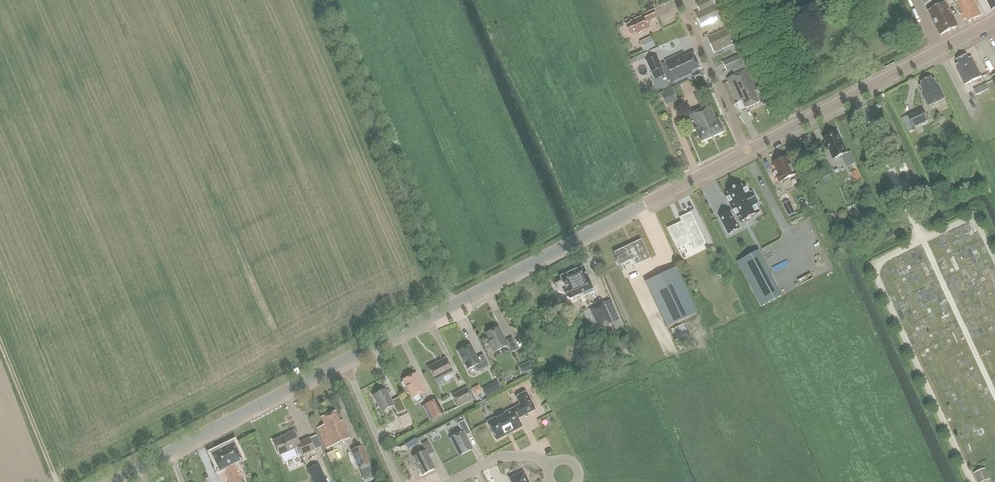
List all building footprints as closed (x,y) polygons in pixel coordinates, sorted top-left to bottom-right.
[(715,24),(716,24),(726,20),(720,7),(717,8),(713,0),(707,0),(698,4),(702,11),(698,13),(704,28),(709,25),(710,26),(715,24)] [(962,15),(965,21),(967,19),(969,22),(982,16),(974,0),(960,0),(956,2),(959,9),(958,11),(960,14),(962,15)] [(943,10),(952,30),(959,26),(947,3),(941,6),(942,9),(944,8),(945,9),(943,10)] [(941,35),(952,30),(943,10),(945,9),(944,8),(942,9),(941,6),(929,12),(941,35)] [(644,17),(632,22),(632,24),(627,26),(631,35),(637,33),(637,34),(650,28),(647,22),(658,17),(655,10),(643,16),(644,17)] [(715,53),(734,44),(733,41),(735,40),(731,32),(729,33),(728,29),(708,39),(709,40),(712,47),(715,53)] [(651,38),(644,41),(649,50),(655,47),(651,38)] [(684,53),(667,61),(667,62),(676,81),(693,73),(692,72),(701,68),(694,53),(686,57),(684,53)] [(740,54),(724,62),(727,70),(744,62),(740,54)] [(973,57),(970,59),(968,55),(958,60),(959,64),(957,65),(959,69),(959,71),(966,85),(983,77),(973,57)] [(653,60),(648,62),(653,73),(662,69),(664,68),(662,64),(659,57),(653,60)] [(756,92),(758,91),(748,70),(728,79),(739,102),(743,101),(747,109),(761,103),(756,92)] [(923,82),(924,85),(921,86),(924,91),(923,93),(929,106),(946,99),(940,85),(938,84),(936,80),(933,81),(931,78),(923,82)] [(977,96),(991,89),(988,84),(975,90),(977,96)] [(674,90),(662,95),(667,106),(678,101),(674,90)] [(703,143),(726,133),(720,120),(718,121),(712,107),(693,115),(699,129),(697,130),(703,143)] [(987,110),(994,131),(994,107),(987,110)] [(912,128),(928,121),(923,108),(907,116),(912,128)] [(838,131),(825,137),(828,143),(825,144),(829,152),(831,151),(835,160),(842,156),(843,156),(848,153),(838,131)] [(783,159),(775,163),(778,171),(781,175),(778,177),(781,183),(785,181),(786,183),(791,180),(790,178),(798,175),(789,156),(788,157),(787,156),(784,157),(783,159)] [(852,173),(856,182),(862,179),(858,171),(852,173)] [(732,210),(720,217),(729,234),(740,228),(738,224),(740,223),(740,222),(753,215),(750,208),(755,205),(758,203),(752,193),(750,194),(746,187),(743,189),(741,187),(729,194),(730,195),(727,197),(731,204),(733,203),(736,209),(733,211),(732,210)] [(789,201),(783,204),(790,217),(796,214),(789,201)] [(840,212),(839,215),(840,218),(843,220),(847,219),(848,215),(847,212),(844,210),(840,212)] [(707,244),(692,214),(682,219),(684,222),(669,229),(676,242),(688,236),(695,250),(707,244)] [(642,240),(615,253),(621,266),(633,260),(636,265),(641,263),(642,263),(651,259),(642,240)] [(714,247),(709,249),(714,259),(718,256),(714,247)] [(760,251),(738,263),(761,307),(783,296),(760,251)] [(594,289),(584,267),(561,278),(563,282),(556,285),(559,292),(561,293),(564,292),(567,299),(569,298),(570,300),(583,294),(584,296),(594,292),(593,290),(594,289)] [(668,328),(698,314),(676,268),(646,282),(668,328)] [(605,302),(590,308),(599,329),(613,323),(614,322),(605,302)] [(614,322),(613,323),(618,334),(626,331),(621,319),(614,322)] [(495,352),(509,345),(513,352),(519,349),(513,338),(507,341),(500,327),(487,334),(492,343),(491,344),(495,352)] [(485,355),(478,358),(472,345),(459,352),(468,370),(475,366),(478,373),(491,366),(485,355)] [(454,372),(447,358),(429,368),(436,381),(443,378),(454,372)] [(529,362),(522,365),(526,374),(532,371),(529,362)] [(404,380),(413,398),(420,395),(426,391),(417,373),(404,380)] [(443,378),(436,381),(439,386),(445,383),(443,378)] [(487,398),(502,390),(497,381),(483,389),(487,398)] [(468,388),(454,395),(459,405),(474,398),(468,388)] [(394,406),(399,414),(407,410),(400,398),(392,401),(390,396),(391,392),(384,389),(383,391),(374,396),(379,405),(378,408),(381,409),(382,412),(394,406)] [(520,404),(487,422),(497,440),(522,427),(518,418),(536,409),(526,391),(516,396),(520,404)] [(420,395),(413,398),(415,403),(423,400),(420,395)] [(437,399),(427,404),(435,419),(444,414),(437,399)] [(447,413),(459,407),(455,401),(444,406),(447,413)] [(351,439),(343,421),(341,422),(336,411),(322,418),(326,426),(319,429),(328,449),(329,448),(330,448),(331,447),(351,439)] [(405,428),(414,424),(409,412),(399,417),(405,428)] [(471,433),(464,420),(458,424),(463,432),(451,438),(460,456),(472,449),(465,436),(471,433)] [(288,435),(274,441),(281,456),(285,463),(302,455),(302,456),(316,450),(310,438),(300,443),(294,431),(288,434),(288,435)] [(436,452),(430,441),(423,444),(427,451),(414,458),(423,475),(435,469),(429,456),(436,452)] [(214,455),(221,470),(217,473),(221,481),(227,478),(229,481),(242,481),(234,466),(236,465),(245,461),(236,443),(214,455)] [(363,446),(352,451),(359,469),(371,464),(363,446)] [(319,464),(307,469),(312,481),(327,481),(319,464)] [(991,480),(985,469),(975,473),(979,481),(986,481),(991,480)] [(525,472),(511,478),(513,481),(529,481),(525,472)]
